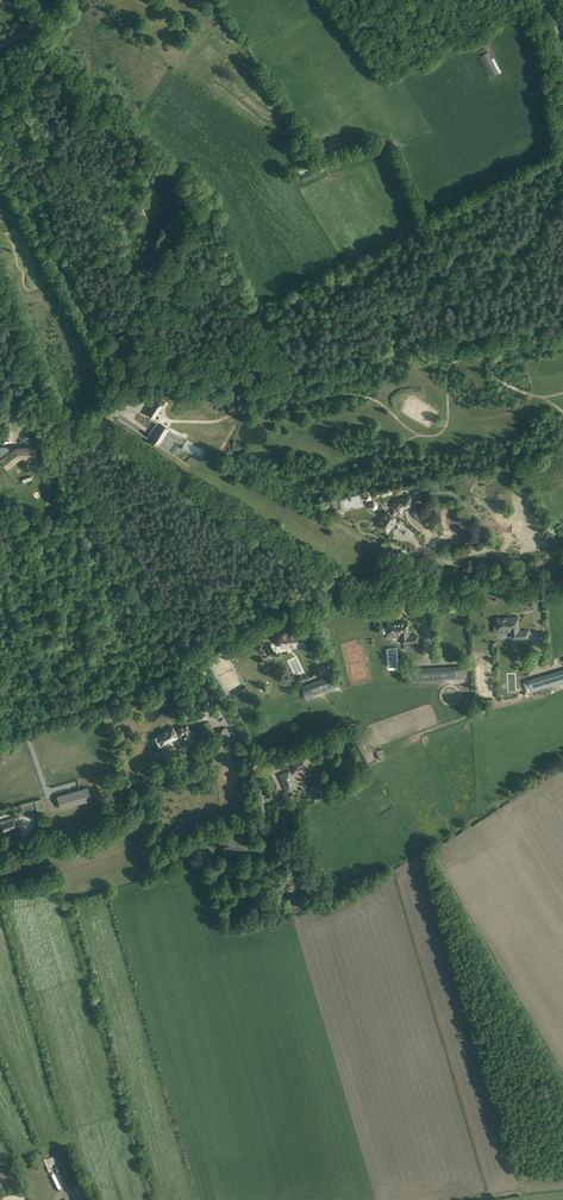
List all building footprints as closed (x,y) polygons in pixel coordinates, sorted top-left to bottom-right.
[(14,9),(20,20),(26,17),(20,6),(14,9)] [(9,13),(12,21),(17,18),(14,10),(9,13)] [(499,73),(488,52),(482,56),(493,76),(499,73)] [(316,176),(313,169),(300,174),(303,181),(316,176)] [(154,418),(159,410),(156,409),(159,404),(162,406),(165,402),(158,398),(148,413),(154,418)] [(144,430),(142,433),(141,434),(148,438),(156,444),(163,434),(179,443),(180,442),(184,444),(182,447),(201,458),(206,450),(180,435),(138,411),(131,422),(144,430)] [(7,448),(0,448),(0,459),(5,465),(7,468),(13,463),(18,459),(19,458),(21,458),(27,458),(35,458),(35,454),(35,447),(23,448),(16,448),(10,452),(7,448)] [(539,456),(530,459),(533,465),(541,462),(539,456)] [(505,471),(504,465),(486,469),(488,475),(505,471)] [(504,504),(510,499),(503,488),(496,492),(504,504)] [(412,506),(410,497),(398,499),(393,507),(395,508),(392,514),(388,512),(379,526),(388,532),(397,518),(397,517),(400,512),(401,512),(404,507),(412,506)] [(379,508),(375,499),(368,502),(372,510),(379,508)] [(496,625),(495,626),(495,631),(496,632),(508,631),(508,629),(512,629),(513,638),(528,637),(528,631),(519,631),(518,628),(519,628),(518,617),(512,617),(512,618),(508,619),(508,617),(497,618),(497,625),(496,625)] [(384,627),(383,629),(383,632),(384,633),(387,633),(387,634),(397,634),(400,636),(402,636),(403,643),(404,643),(405,649),(417,649),(417,642),(418,642),(418,636),(409,636),(408,633),(409,633),(408,622),(402,622),(402,623),(398,623),(398,622),(387,623),(387,627),(384,627)] [(294,635),(294,632),(280,634),(281,647),(305,645),(303,634),(294,635)] [(465,678),(464,666),(415,668),(416,670),(413,671),(413,675),(416,675),(416,681),(419,681),(419,684),(444,682),(444,679),(465,678)] [(527,680),(531,692),(562,683),(562,669),(527,680)] [(334,688),(330,676),(301,686),(306,698),(334,688)] [(189,731),(186,725),(177,730),(178,731),(175,733),(172,727),(166,730),(167,731),(155,736),(160,745),(167,741),(168,742),(174,739),(174,738),(180,735),(185,746),(195,741),(192,735),(194,734),(191,730),(189,731)] [(218,731),(224,743),(233,739),(227,727),(218,731)] [(379,758),(385,757),(383,748),(376,750),(379,758)] [(308,765),(304,758),(292,763),(294,769),(289,771),(280,775),(282,781),(283,781),(284,785),(287,792),(294,788),(292,783),(294,782),(290,774),(296,772),(295,770),(308,765)] [(321,792),(323,796),(325,795),(323,791),(323,788),(321,786),(319,785),(316,787),(316,790),(318,792),(320,793),(321,792)] [(91,799),(88,787),(57,796),(61,808),(91,799)] [(42,807),(40,800),(21,805),(22,811),(36,808),(38,816),(44,815),(42,807)] [(16,817),(5,820),(0,822),(0,823),(3,833),(20,827),(16,817)] [(258,848),(259,840),(241,838),(241,837),(225,835),(224,845),(228,845),(228,849),(246,851),(245,860),(252,861),(254,848),(257,848),(258,848)] [(279,843),(272,842),(272,845),(271,845),(270,855),(278,856),(279,843)] [(77,1185),(64,1152),(53,1156),(66,1189),(77,1185)]
